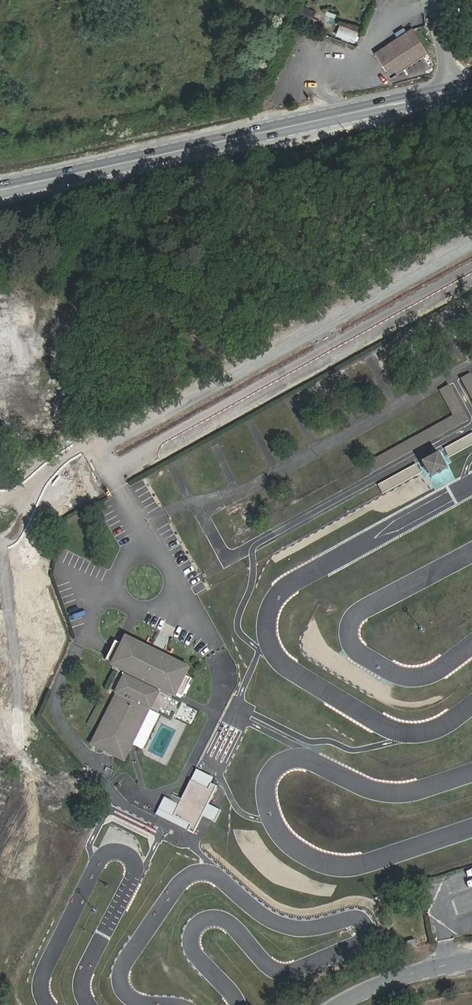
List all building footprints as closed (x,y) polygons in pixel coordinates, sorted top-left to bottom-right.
[(302,12),(298,23),(309,28),(314,16),(302,12)] [(355,42),(358,32),(338,26),(335,36),(355,42)] [(400,41),(373,56),(384,77),(427,54),(415,30),(399,39),(400,41)] [(467,378),(457,383),(471,408),(471,387),(467,378)] [(437,393),(441,400),(450,395),(446,388),(437,393)] [(441,400),(450,416),(459,411),(450,395),(441,400)] [(459,411),(450,416),(451,418),(456,427),(465,422),(459,411)] [(456,427),(451,418),(441,424),(446,433),(456,427)] [(436,438),(446,433),(441,424),(431,429),(436,438)] [(426,444),(436,438),(431,429),(421,434),(426,444)] [(417,449),(426,444),(421,434),(413,439),(417,449)] [(471,446),(471,442),(469,436),(443,450),(448,460),(471,446)] [(408,454),(417,449),(413,439),(403,445),(408,454)] [(399,459),(408,454),(403,445),(394,449),(399,459)] [(394,449),(385,455),(390,464),(399,459),(394,449)] [(385,455),(375,460),(380,469),(390,464),(385,455)] [(380,469),(375,460),(365,465),(370,474),(380,469)] [(432,475),(440,471),(437,466),(434,460),(426,465),(429,471),(432,475)] [(415,466),(405,472),(410,481),(420,475),(415,466)] [(405,472),(396,477),(400,486),(410,481),(405,472)] [(396,477),(386,482),(391,492),(400,486),(396,477)] [(391,492),(386,482),(376,488),(381,497),(391,492)] [(120,672),(111,691),(114,692),(103,716),(107,718),(101,731),(96,729),(94,735),(98,737),(96,741),(102,745),(100,749),(112,754),(113,751),(118,753),(120,747),(126,750),(128,744),(124,742),(129,730),(134,733),(146,707),(150,709),(159,689),(156,688),(159,684),(176,692),(184,695),(192,677),(183,672),(186,668),(173,661),(174,659),(162,653),(161,657),(149,653),(151,648),(138,642),(136,645),(125,641),(123,646),(113,640),(105,658),(114,662),(128,669),(125,675),(120,672)] [(162,653),(151,648),(149,653),(161,657),(162,653)] [(114,669),(120,672),(125,675),(128,669),(114,662),(112,668),(114,669)] [(105,688),(111,691),(120,672),(114,669),(105,688)] [(173,698),(176,692),(159,684),(156,688),(159,689),(173,698)] [(141,749),(158,714),(149,709),(132,744),(141,749)] [(107,718),(103,716),(96,729),(101,731),(107,718)] [(128,744),(134,733),(129,730),(124,742),(128,744)] [(89,744),(100,749),(102,745),(96,741),(98,737),(94,735),(89,744)] [(121,759),(126,750),(120,747),(118,753),(113,751),(112,754),(121,759)] [(190,780),(185,790),(210,801),(214,790),(190,780)] [(210,801),(185,790),(173,815),(191,823),(190,825),(198,828),(210,801)]
